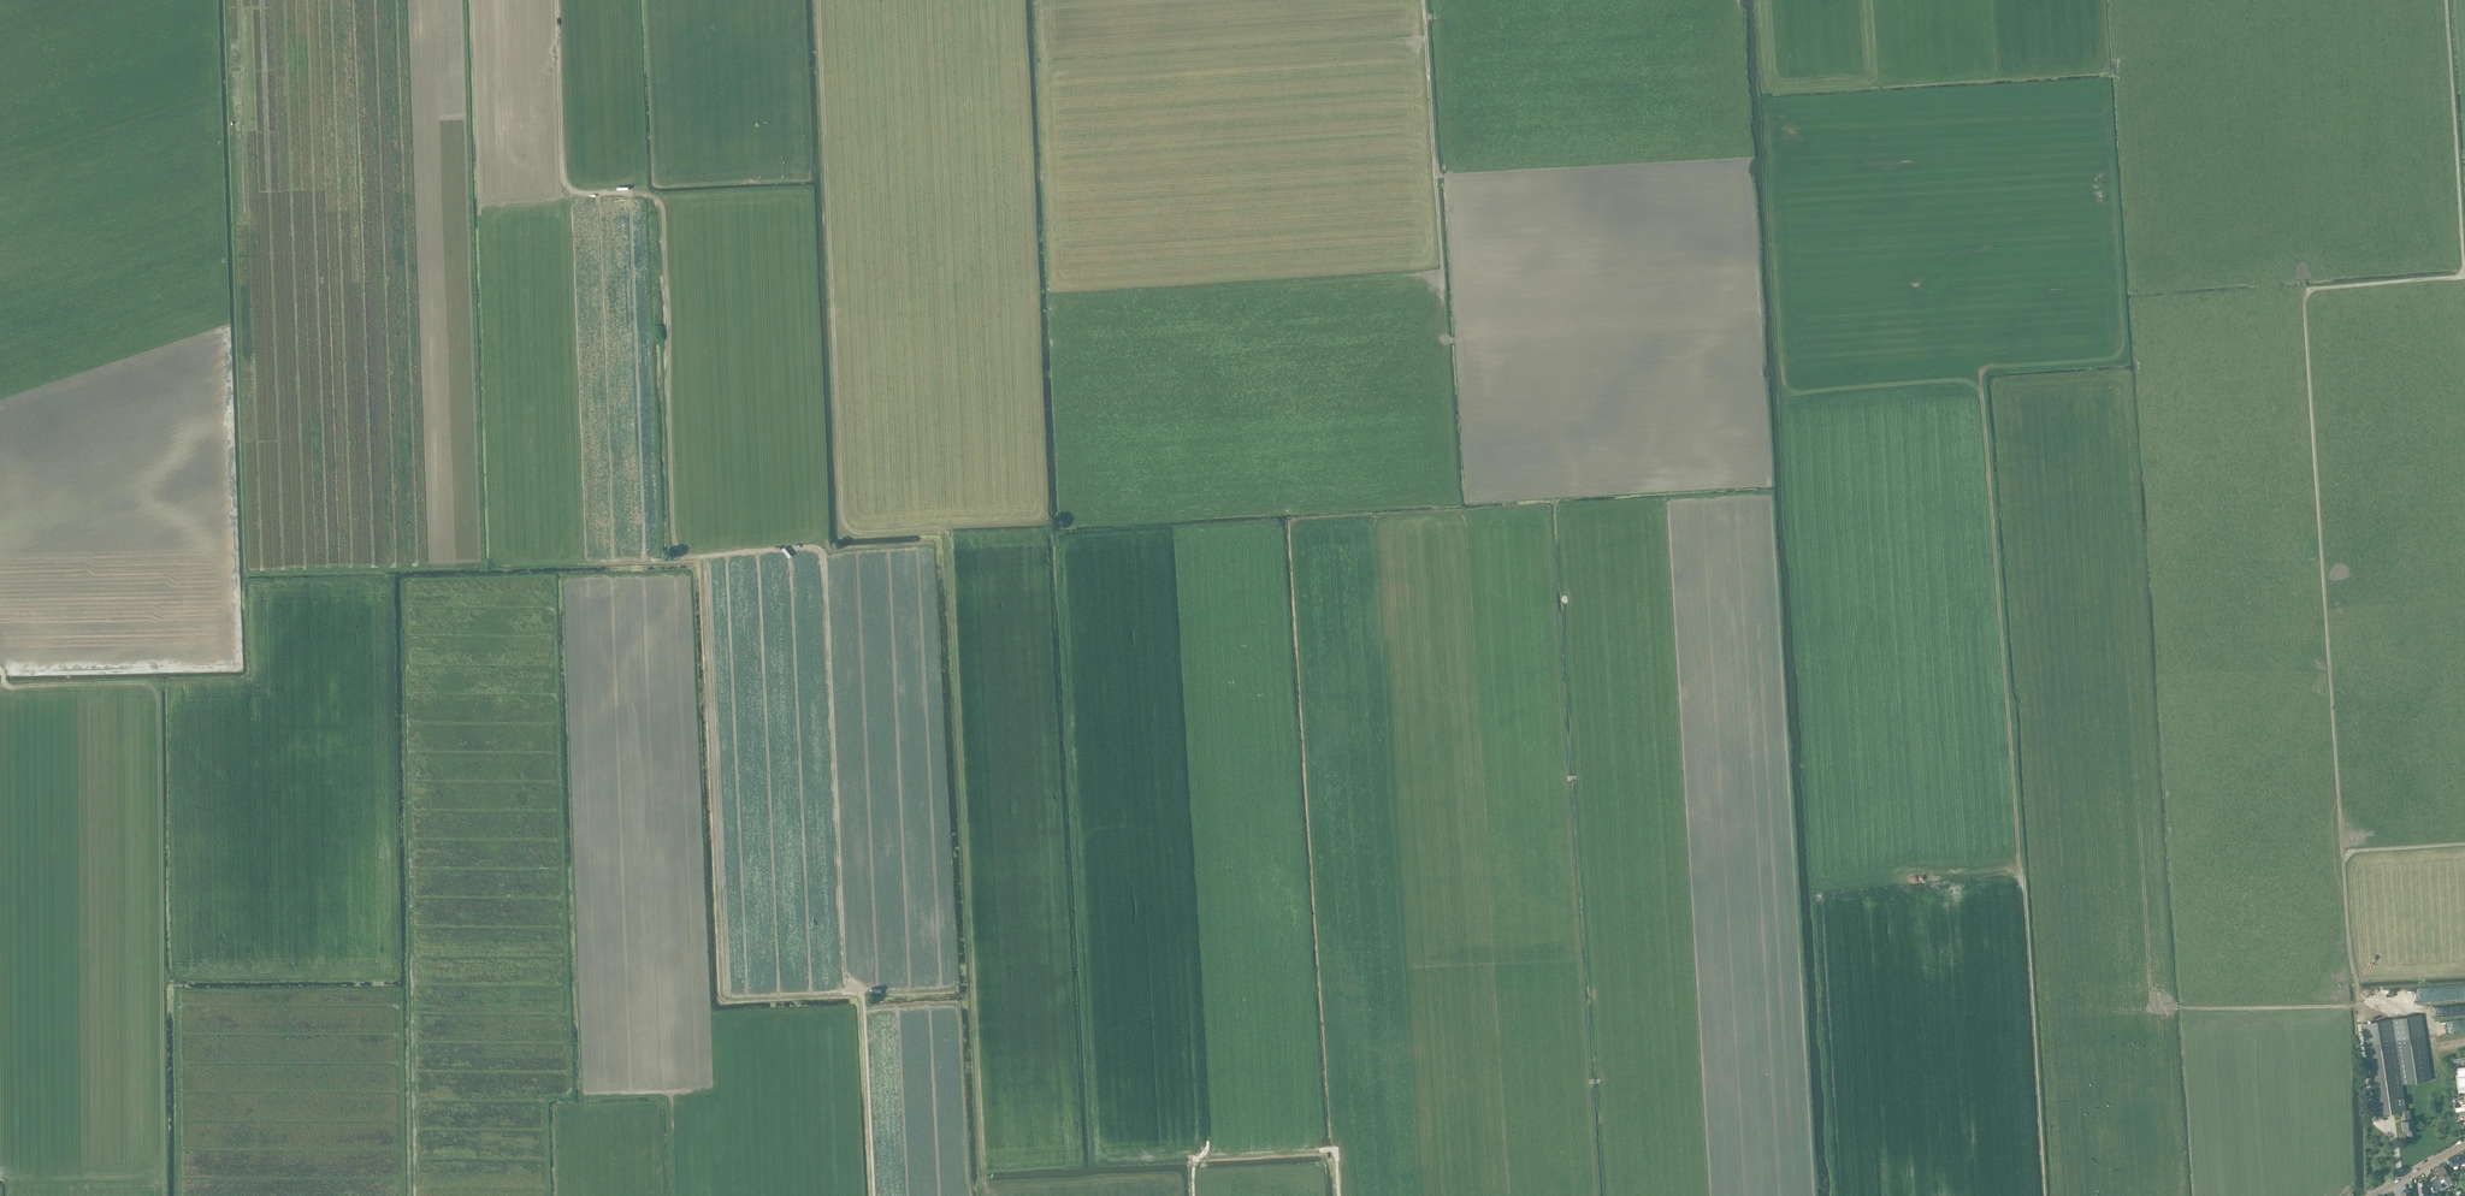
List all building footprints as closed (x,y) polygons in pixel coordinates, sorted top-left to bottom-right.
[(2436,983),(2436,995),(2464,994),(2464,982),(2436,983)] [(2425,1036),(2422,1014),(2363,1023),(2366,1045),(2377,1115),(2404,1111),(2405,1121),(2402,1121),(2403,1130),(2407,1130),(2408,1135),(2416,1133),(2414,1119),(2411,1120),(2409,1110),(2406,1110),(2402,1084),(2432,1080),(2425,1036)] [(2453,1059),(2455,1068),(2458,1092),(2464,1090),(2464,1057),(2453,1059)] [(2464,1163),(2464,1154),(2449,1159),(2451,1167),(2464,1163)] [(2436,1180),(2432,1183),(2437,1191),(2443,1187),(2441,1184),(2446,1181),(2448,1184),(2452,1181),(2444,1166),(2434,1172),(2437,1176),(2435,1178),(2436,1180)] [(2419,1195),(2418,1195),(2419,1195),(2434,1195),(2434,1194),(2428,1195),(2426,1181),(2418,1182),(2419,1195)]
